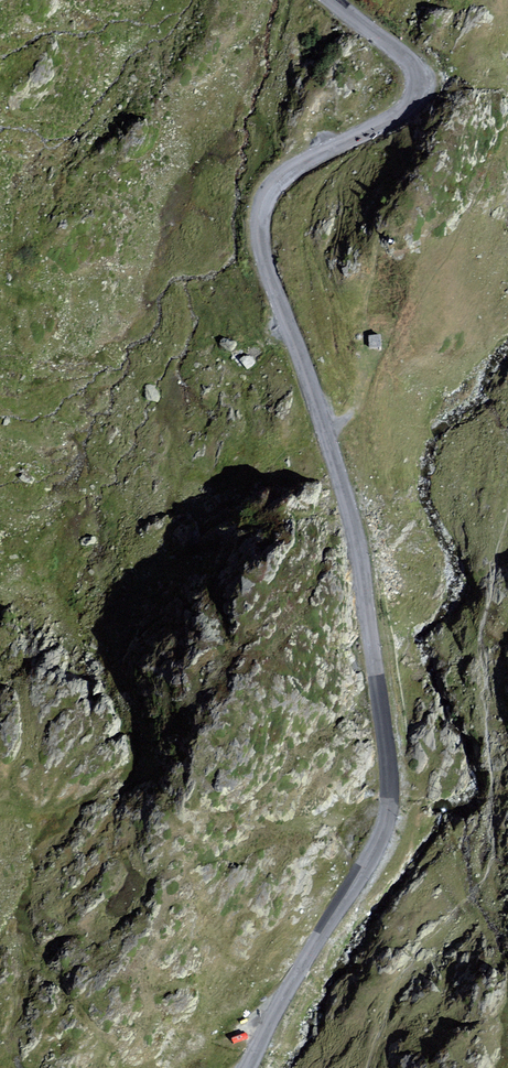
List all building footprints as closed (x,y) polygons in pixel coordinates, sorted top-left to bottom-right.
[(380,338),(370,338),(370,348),(380,347),(380,338)]
